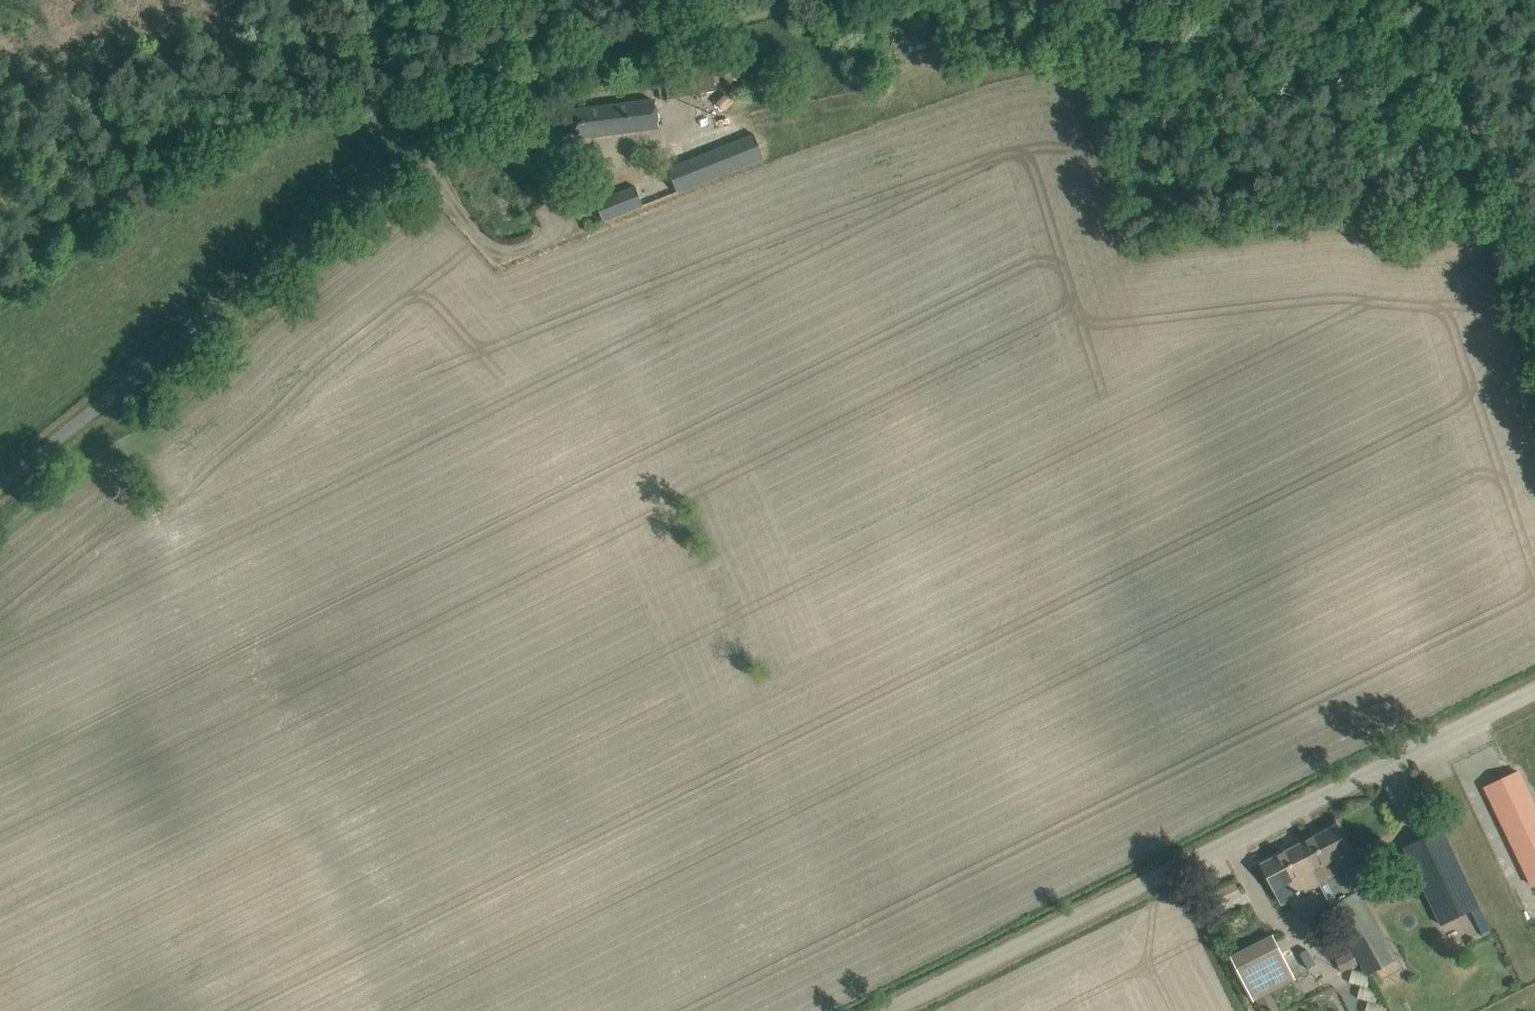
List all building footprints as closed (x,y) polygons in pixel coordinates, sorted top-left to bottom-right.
[(577,137),(659,127),(656,101),(574,111),(577,137)] [(755,134),(668,168),(678,193),(765,159),(755,134)] [(637,186),(596,202),(604,222),(605,221),(637,208),(645,206),(637,186)] [(1532,885),(1534,883),(1534,808),(1518,771),(1485,786),(1532,885)] [(1335,826),(1301,844),(1321,884),(1320,884),(1331,907),(1349,897),(1337,875),(1356,866),(1335,826)] [(1442,926),(1479,908),(1442,829),(1404,847),(1442,926)] [(1320,884),(1321,884),(1301,844),(1261,865),(1282,905),(1320,884)] [(1213,910),(1242,896),(1235,882),(1207,896),(1213,910)] [(1357,892),(1349,897),(1331,907),(1330,907),(1369,977),(1396,961),(1357,892)] [(1295,980),(1272,936),(1231,957),(1254,1001),(1256,1000),(1262,1010),(1271,1010),(1279,1007),(1272,992),(1295,980)] [(1342,972),(1358,965),(1353,956),(1351,951),(1336,959),(1342,972)]
